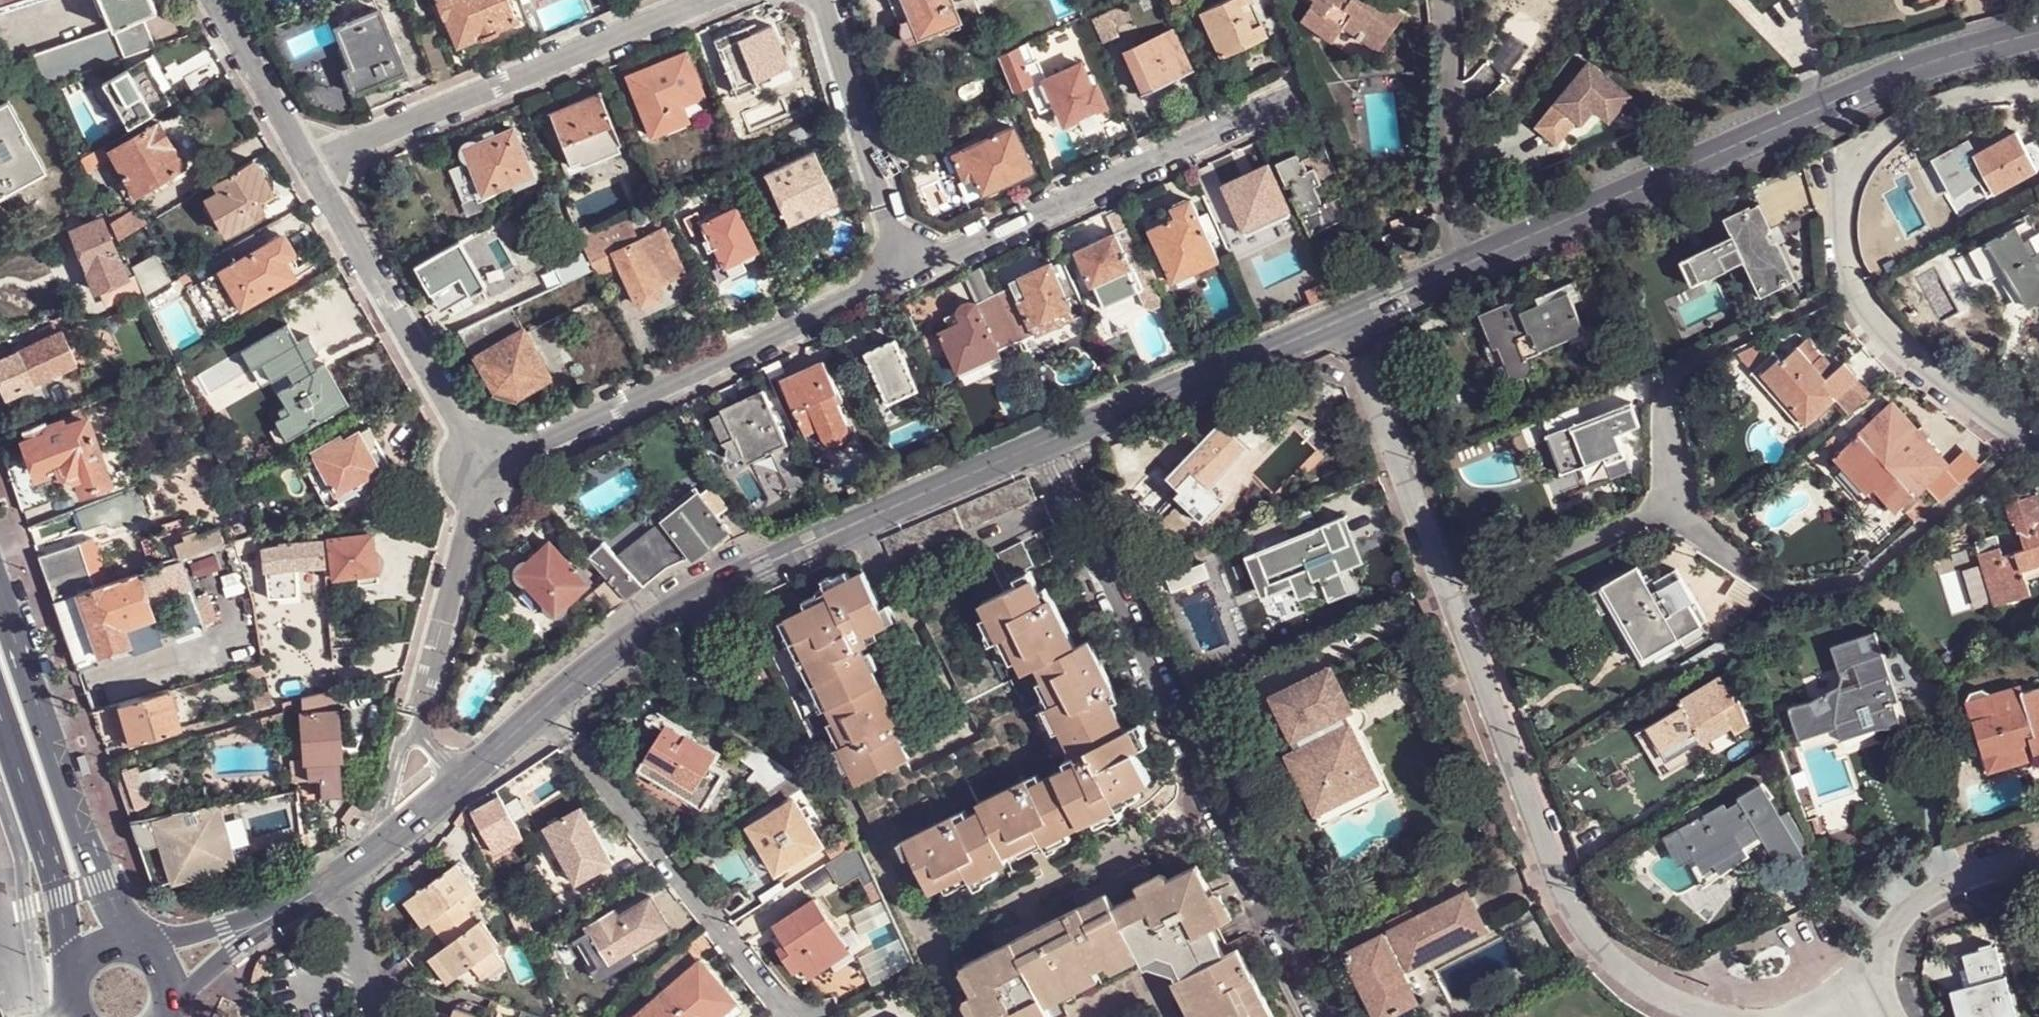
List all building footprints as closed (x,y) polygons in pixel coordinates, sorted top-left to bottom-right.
[(108,30),(109,31),(113,30),(100,0),(96,0),(108,30)] [(114,31),(145,19),(158,12),(153,0),(100,0),(113,30),(114,31)] [(467,44),(480,39),(483,40),(499,33),(500,30),(518,23),(509,0),(440,0),(440,2),(447,18),(448,21),(456,19),(467,44)] [(898,24),(901,23),(909,19),(901,0),(888,0),(898,24)] [(909,43),(962,22),(954,1),(953,0),(901,0),(909,19),(901,23),(902,26),(903,34),(909,41),(909,43)] [(1250,46),(1267,38),(1250,0),(1231,0),(1200,14),(1221,59),(1238,51),(1250,46)] [(1345,26),(1339,20),(1347,9),(1334,0),(1317,0),(1304,19),(1334,41),(1345,26)] [(1385,43),(1406,14),(1388,0),(1334,0),(1347,9),(1368,24),(1366,28),(1385,43)] [(1129,4),(1092,20),(1102,44),(1119,38),(1114,27),(1135,18),(1129,4)] [(1379,50),(1385,43),(1366,28),(1368,24),(1347,9),(1339,20),(1345,26),(1379,50)] [(354,89),(356,93),(382,83),(383,86),(385,85),(383,80),(398,74),(404,72),(406,77),(407,76),(381,12),(337,30),(353,69),(347,71),(349,75),(349,76),(354,88),(354,89)] [(126,58),(157,47),(145,19),(114,31),(126,58)] [(713,43),(736,98),(772,82),(775,81),(773,77),(790,69),(780,43),(772,27),(754,34),(749,37),(739,41),(735,34),(713,43)] [(746,29),(735,34),(739,41),(749,37),(746,29)] [(35,57),(36,60),(48,86),(74,76),(126,58),(114,31),(113,30),(109,31),(108,30),(35,57)] [(1126,53),(1144,94),(1191,73),(1173,32),(1126,53)] [(1028,45),(998,58),(1012,92),(1031,83),(1045,78),(1038,61),(1035,62),(1028,45)] [(1252,53),(1250,46),(1238,51),(1241,58),(1252,53)] [(687,55),(655,68),(648,71),(650,75),(629,84),(653,139),(690,124),(683,107),(705,97),(687,55)] [(155,56),(104,84),(106,87),(125,120),(131,129),(173,104),(160,81),(167,77),(155,56)] [(1588,58),(1537,122),(1558,139),(1577,115),(1583,119),(1594,105),(1599,99),(1614,111),(1631,90),(1588,58)] [(230,77),(220,60),(192,78),(190,89),(195,98),(230,77)] [(1055,108),(1064,126),(1080,118),(1094,113),(1106,107),(1096,86),(1091,88),(1088,80),(1090,79),(1088,77),(1087,78),(1081,64),(1029,87),(1040,114),(1055,108)] [(776,90),(780,92),(783,92),(787,91),(792,88),(794,86),(795,83),(795,80),(790,69),(773,77),(775,81),(772,82),(774,88),(776,90)] [(106,87),(100,92),(116,121),(119,121),(125,120),(106,87)] [(550,117),(570,167),(622,146),(601,95),(602,95),(601,92),(598,93),(598,95),(547,116),(548,118),(550,117)] [(1614,111),(1599,99),(1594,105),(1609,117),(1614,111)] [(11,103),(0,109),(0,199),(7,196),(49,173),(11,103)] [(1094,113),(1080,118),(1086,132),(1088,131),(1099,126),(1094,113)] [(161,124),(114,152),(130,180),(138,195),(143,192),(187,168),(161,124)] [(971,171),(974,178),(983,195),(1034,173),(1013,128),(953,156),(962,175),(971,171)] [(477,176),(485,194),(500,188),(515,182),(517,187),(535,180),(513,129),(495,137),(489,139),(473,145),(466,149),(477,176)] [(1989,194),(1992,194),(2038,169),(2038,138),(2025,145),(2018,132),(1976,154),(1969,139),(1937,157),(1952,183),(1955,190),(1957,194),(1960,193),(1958,190),(1980,179),(1989,194)] [(112,163),(105,149),(84,161),(90,175),(112,163)] [(1311,159),(1304,162),(1309,172),(1315,170),(1322,186),(1338,179),(1325,149),(1309,156),(1311,159)] [(807,208),(833,195),(832,193),(815,153),(765,176),(788,226),(811,216),(810,214),(807,208)] [(1295,202),(1302,217),(1311,213),(1312,216),(1321,212),(1320,209),(1324,207),(1323,205),(1316,189),(1322,186),(1315,170),(1309,172),(1304,162),(1302,163),(1298,156),(1278,165),(1288,186),(1286,187),(1287,189),(1292,187),(1296,196),(1292,198),(1292,199),(1290,200),(1292,203),(1295,202)] [(209,200),(229,234),(255,220),(251,213),(261,206),(259,203),(266,198),(274,193),(256,162),(218,184),(222,193),(209,200)] [(1270,168),(1226,187),(1249,236),(1292,217),(1270,168)] [(965,183),(974,178),(971,171),(962,175),(965,183)] [(486,200),(485,194),(477,176),(459,183),(466,200),(480,194),(483,201),(486,200)] [(1947,194),(1962,216),(1994,195),(1992,194),(1989,194),(1980,179),(1958,190),(1960,193),(1957,194),(1955,190),(1947,194)] [(836,200),(833,195),(807,208),(810,214),(837,201),(836,200)] [(1302,217),(1310,237),(1350,218),(1340,197),(1323,205),(1324,207),(1320,209),(1321,212),(1312,216),(1311,213),(1302,217)] [(269,203),(266,198),(259,203),(261,206),(251,213),(255,220),(266,212),(269,203)] [(1798,279),(1760,200),(1725,217),(1731,229),(1746,260),(1763,297),(1798,279)] [(1172,275),(1173,278),(1192,269),(1195,275),(1198,273),(1221,263),(1193,201),(1174,210),(1178,219),(1169,224),(1156,229),(1152,231),(1152,232),(1172,275)] [(638,299),(641,306),(658,299),(656,292),(658,291),(655,286),(671,279),(668,274),(677,269),(681,275),(683,274),(677,258),(680,257),(677,251),(674,254),(663,231),(638,242),(632,230),(667,215),(661,203),(603,228),(615,257),(636,300),(638,299)] [(121,240),(147,224),(138,208),(125,216),(123,211),(110,219),(121,240)] [(726,268),(741,260),(757,252),(736,209),(704,224),(711,240),(716,249),(726,268)] [(74,234),(76,238),(99,292),(104,290),(129,279),(104,221),(74,234)] [(2029,305),(2038,300),(2038,244),(2032,248),(2019,225),(1985,243),(2002,274),(2011,269),(2022,290),(2029,305)] [(577,234),(580,239),(592,233),(590,228),(577,234)] [(580,239),(593,267),(615,257),(603,228),(592,233),(580,239)] [(1142,252),(1131,228),(1077,253),(1101,302),(1140,285),(1149,304),(1161,299),(1153,283),(1156,282),(1142,252)] [(1694,286),(1746,260),(1731,229),(1679,254),(1694,286)] [(269,245),(260,231),(197,267),(204,282),(221,272),(269,245)] [(282,237),(269,245),(221,272),(243,310),(297,279),(292,269),(288,261),(294,258),(282,237)] [(716,249),(711,240),(703,243),(709,253),(710,253),(716,249)] [(435,281),(449,306),(469,295),(470,297),(488,288),(461,241),(415,267),(427,286),(435,281)] [(2002,274),(1985,243),(1976,248),(1999,303),(2007,298),(2015,294),(2022,290),(2011,269),(2002,274)] [(555,267),(564,284),(592,271),(583,254),(555,267)] [(158,255),(133,269),(137,275),(143,291),(146,297),(173,281),(158,255)] [(746,271),(741,260),(726,268),(731,280),(746,271)] [(1055,267),(1074,308),(1082,304),(1064,263),(1055,267)] [(1024,308),(1033,328),(1035,328),(1075,310),(1074,308),(1055,267),(1054,264),(1023,278),(1032,298),(1035,304),(1024,308)] [(668,274),(671,279),(681,275),(677,269),(668,274)] [(1173,278),(1175,283),(1195,275),(1192,269),(1173,278)] [(221,272),(204,282),(226,320),(243,310),(221,272)] [(129,279),(104,290),(108,299),(117,303),(143,291),(137,275),(129,279)] [(441,311),(449,306),(435,281),(427,286),(441,311)] [(189,290),(211,328),(226,320),(204,282),(189,290)] [(1307,294),(1312,306),(1332,297),(1327,285),(1307,294)] [(1020,342),(1020,343),(1039,335),(1035,328),(1033,328),(1024,308),(1022,301),(1026,299),(1020,287),(999,296),(1003,304),(1020,342)] [(513,308),(526,333),(566,314),(554,288),(513,308)] [(1487,351),(1501,385),(1537,369),(1531,357),(1543,352),(1542,351),(1587,332),(1586,329),(1585,330),(1569,291),(1513,314),(1509,306),(1507,306),(1483,316),(1492,338),(1496,348),(1487,351)] [(995,308),(1003,304),(999,296),(998,294),(989,299),(995,308)] [(1032,298),(1026,299),(1022,301),(1024,308),(1035,304),(1032,298)] [(959,313),(977,304),(976,304),(970,301),(964,303),(960,307),(959,313)] [(942,333),(960,373),(1001,354),(1000,352),(982,314),(977,304),(959,313),(964,324),(951,330),(948,331),(942,333)] [(1000,352),(1020,342),(1003,304),(995,308),(982,314),(1000,352)] [(513,308),(460,334),(494,392),(519,399),(553,379),(526,333),(513,308)] [(1035,328),(1039,335),(1040,337),(1079,319),(1075,310),(1035,328)] [(964,324),(959,313),(946,320),(947,323),(951,330),(964,324)] [(284,317),(247,338),(267,373),(310,348),(301,334),(296,337),(291,328),(284,317)] [(939,328),(942,333),(948,331),(945,324),(939,328)] [(32,336),(36,345),(60,334),(56,326),(32,336)] [(11,396),(79,365),(64,332),(60,334),(36,345),(9,357),(0,361),(0,373),(11,396)] [(1496,348),(1492,338),(1482,342),(1487,351),(1496,348)] [(0,339),(0,361),(9,357),(0,339)] [(898,340),(868,354),(891,403),(921,390),(898,340)] [(1800,423),(1803,429),(1859,377),(1846,362),(1836,372),(1834,373),(1827,366),(1829,364),(1822,356),(1813,364),(1799,348),(1784,361),(1782,359),(1765,374),(1775,386),(1770,391),(1772,393),(1773,392),(1785,406),(1784,407),(1787,411),(1789,410),(1799,424),(1800,423)] [(1760,369),(1765,374),(1782,359),(1776,352),(1773,354),(1775,356),(1760,369)] [(960,373),(963,378),(1003,359),(1001,354),(960,373)] [(832,445),(835,446),(839,445),(843,444),(845,443),(848,439),(850,436),(850,432),(850,427),(839,403),(835,396),(840,394),(825,363),(783,384),(807,435),(809,434),(821,429),(824,436),(828,441),(830,443),(832,445)] [(1827,366),(1834,373),(1836,372),(1829,364),(1827,366)] [(276,421),(287,440),(350,405),(349,402),(348,403),(327,367),(328,366),(327,365),(279,392),(291,413),(276,421)] [(1753,372),(1770,391),(1775,386),(1765,374),(1760,369),(1757,371),(1756,370),(1753,372)] [(773,452),(783,474),(793,470),(806,463),(795,442),(790,445),(765,391),(724,409),(725,413),(714,419),(726,444),(728,443),(731,446),(729,457),(734,461),(741,461),(749,464),(773,452)] [(112,417),(106,399),(95,403),(101,421),(112,417)] [(1895,504),(1900,510),(1949,464),(1894,403),(1842,451),(1841,450),(1836,455),(1837,457),(1839,455),(1847,465),(1871,492),(1877,485),(1895,504)] [(87,420),(83,408),(54,421),(55,425),(64,421),(67,428),(87,420)] [(1554,434),(1569,474),(1607,458),(1610,465),(1627,458),(1623,449),(1617,433),(1609,412),(1554,434)] [(1183,462),(1212,490),(1253,448),(1225,419),(1183,462)] [(78,476),(84,492),(110,482),(87,420),(67,428),(64,421),(55,425),(54,421),(27,431),(31,441),(29,443),(41,477),(62,469),(64,474),(74,478),(78,476)] [(820,453),(821,455),(825,454),(831,452),(836,452),(841,451),(848,449),(850,448),(852,445),(857,437),(858,434),(858,432),(855,424),(850,427),(850,432),(850,436),(848,439),(845,443),(843,444),(839,445),(835,446),(832,445),(830,443),(828,441),(824,436),(821,429),(809,434),(818,454),(820,453)] [(371,427),(360,433),(362,436),(371,452),(381,470),(392,465),(378,439),(372,430),(371,427)] [(318,456),(342,501),(355,494),(350,487),(354,485),(361,481),(370,476),(381,470),(371,452),(362,436),(360,433),(318,456)] [(1178,495),(1182,498),(1206,522),(1225,502),(1212,490),(1183,462),(1171,473),(1169,476),(1183,490),(1178,495)] [(1160,521),(1182,498),(1178,495),(1183,490),(1169,476),(1171,473),(1159,463),(1158,465),(1131,494),(1160,521)] [(392,465),(381,470),(370,476),(374,483),(379,493),(400,480),(392,465)] [(1874,496),(1871,492),(1847,465),(1839,471),(1866,501),(1874,496)] [(361,481),(364,489),(374,483),(370,476),(361,481)] [(1025,479),(957,508),(966,527),(1040,497),(1034,480),(1025,479)] [(359,492),(364,489),(361,481),(354,485),(359,492)] [(350,487),(355,494),(359,492),(354,485),(350,487)] [(626,596),(630,600),(647,587),(671,567),(695,557),(709,552),(733,531),(720,516),(731,507),(714,487),(703,496),(668,524),(622,561),(606,544),(591,557),(609,577),(626,596)] [(151,520),(138,489),(76,512),(84,534),(107,526),(113,532),(151,520)] [(663,517),(668,524),(703,496),(698,489),(663,517)] [(1996,606),(2033,594),(2032,590),(2028,578),(2033,577),(2038,575),(2038,523),(2037,523),(2033,513),(2017,518),(2026,548),(2004,555),(2001,546),(1980,553),(1996,606)] [(1252,556),(1264,588),(1290,578),(1299,600),(1318,592),(1314,581),(1320,579),(1330,604),(1361,591),(1355,577),(1356,577),(1351,565),(1346,567),(1339,549),(1351,545),(1340,518),(1313,529),(1314,531),(1252,556)] [(1042,531),(1052,553),(1056,552),(1045,529),(1042,531)] [(181,556),(210,547),(208,540),(206,533),(198,536),(196,532),(183,536),(185,541),(177,543),(181,556)] [(210,547),(212,551),(231,544),(227,534),(208,540),(210,547)] [(331,540),(335,578),(359,576),(378,574),(378,572),(382,569),(383,563),(382,556),(376,552),(374,534),(331,540)] [(235,543),(238,552),(257,546),(255,537),(235,543)] [(1026,538),(1001,551),(1012,573),(1036,561),(1026,538)] [(93,540),(81,544),(88,564),(100,560),(93,540)] [(326,566),(324,540),(281,544),(282,546),(265,548),(267,572),(283,571),(283,569),(326,566)] [(40,557),(55,601),(79,593),(96,588),(90,571),(88,564),(81,544),(40,557)] [(559,616),(592,586),(553,544),(540,555),(532,561),(520,573),(531,587),(546,603),(559,616)] [(1983,606),(1973,550),(1937,557),(1947,613),(1983,606)] [(79,593),(101,656),(131,645),(125,629),(155,617),(145,590),(188,577),(183,562),(164,568),(163,566),(140,574),(107,585),(96,588),(79,593)] [(1203,564),(1166,579),(1172,594),(1210,579),(1203,564)] [(908,835),(951,814),(959,809),(960,811),(970,806),(972,811),(985,805),(983,798),(1032,773),(1033,775),(1043,770),(1045,775),(1058,769),(1072,762),(1070,757),(1080,752),(1079,750),(1077,751),(1064,727),(1060,728),(1049,705),(1052,704),(1054,702),(1043,680),(1047,677),(1041,664),(1027,670),(1021,657),(1017,659),(1005,636),(1002,636),(998,638),(986,616),(991,614),(985,601),(1008,588),(996,565),(921,602),(987,735),(916,770),(909,758),(886,769),(859,781),(857,784),(900,872),(922,862),(916,850),(910,853),(902,838),(908,835)] [(1665,586),(1655,592),(1646,576),(1640,566),(1591,594),(1604,615),(1618,607),(1647,657),(1684,636),(1690,645),(1704,636),(1700,627),(1704,625),(1679,578),(1665,586)] [(799,638),(833,705),(884,679),(879,666),(870,650),(868,644),(874,641),(873,638),(871,633),(881,628),(893,622),(893,619),(885,605),(867,567),(854,573),(829,586),(832,592),(809,604),(790,614),(791,617),(800,636),(799,638)] [(1019,575),(1022,581),(1036,574),(1033,568),(1019,575)] [(829,585),(829,586),(854,573),(851,569),(834,577),(831,575),(826,578),(829,585)] [(90,571),(96,588),(107,585),(102,572),(90,571)] [(1079,750),(1132,726),(1119,701),(1125,697),(1095,637),(1082,644),(1056,593),(1050,596),(1045,587),(1038,573),(1036,574),(1022,581),(1008,588),(985,601),(991,614),(1002,636),(1005,636),(1009,634),(1021,657),(1027,670),(1041,664),(1047,677),(1058,700),(1054,702),(1052,704),(1064,727),(1077,751),(1079,750)] [(380,583),(378,574),(359,576),(360,585),(380,583)] [(611,606),(626,596),(609,577),(596,590),(611,606)] [(1872,584),(1887,602),(1892,599),(1877,580),(1872,584)] [(1045,587),(1050,596),(1056,593),(1052,584),(1045,587)] [(1887,602),(1872,584),(1867,589),(1882,606),(1887,602)] [(808,599),(809,604),(832,592),(829,586),(829,585),(823,588),(821,592),(808,599)] [(520,596),(536,612),(546,603),(531,587),(520,596)] [(55,601),(77,664),(101,656),(79,593),(55,601)] [(611,606),(616,611),(630,600),(626,596),(611,606)] [(885,605),(893,619),(898,616),(892,602),(885,605)] [(986,616),(998,638),(1002,636),(991,614),(986,616)] [(800,636),(791,617),(785,619),(795,639),(799,638),(800,636)] [(883,634),(881,628),(871,633),(873,638),(883,634)] [(1833,646),(1844,674),(1845,668),(1849,665),(1884,653),(1877,632),(1833,646)] [(1005,636),(1017,659),(1021,657),(1009,634),(1005,636)] [(828,707),(833,705),(799,638),(795,639),(828,707)] [(870,650),(879,666),(882,664),(874,648),(870,650)] [(1790,708),(1802,743),(1805,743),(1804,742),(1840,730),(1844,741),(1878,730),(1881,729),(1910,726),(1909,724),(1902,725),(1895,702),(1900,700),(1885,655),(1884,653),(1849,665),(1845,668),(1844,674),(1844,675),(1844,685),(1812,701),(1790,708)] [(248,668),(252,679),(267,675),(265,664),(248,668)] [(1288,755),(1323,827),(1388,795),(1371,759),(1375,757),(1372,750),(1352,709),(1332,668),(1273,697),(1299,749),(1288,755)] [(1731,724),(1736,731),(1748,723),(1743,699),(1740,701),(1737,696),(1745,692),(1733,671),(1726,675),(1725,675),(1679,702),(1682,706),(1648,727),(1668,759),(1686,747),(1691,754),(1707,744),(1705,741),(1731,724)] [(1043,680),(1054,702),(1058,700),(1047,677),(1043,680)] [(836,721),(845,741),(841,745),(851,764),(859,781),(886,769),(909,758),(914,755),(908,741),(903,732),(908,729),(909,729),(884,679),(833,705),(840,718),(836,721)] [(1987,756),(2032,742),(2033,748),(2036,755),(2038,754),(2038,687),(2026,691),(2024,686),(1993,694),(1992,693),(1986,690),(1973,693),(1970,701),(1976,722),(1986,754),(1987,756)] [(337,691),(303,698),(304,714),(339,711),(338,690),(337,691)] [(120,706),(132,744),(182,729),(170,691),(120,706)] [(257,709),(272,704),(269,691),(253,696),(257,709)] [(283,703),(284,713),(288,713),(294,711),(296,705),(295,700),(283,703)] [(1060,728),(1064,727),(1052,704),(1049,705),(1060,728)] [(828,707),(836,721),(840,718),(833,705),(828,707)] [(122,736),(125,746),(132,744),(120,706),(113,709),(115,717),(112,719),(114,724),(118,737),(122,736)] [(1356,708),(1352,709),(1362,730),(1365,728),(1367,723),(1368,719),(1367,715),(1364,711),(1360,709),(1356,708)] [(94,713),(99,727),(114,724),(112,719),(115,717),(113,709),(94,713)] [(331,778),(333,814),(347,814),(343,760),(343,758),(342,737),(339,711),(304,714),(307,758),(307,762),(308,762),(310,779),(331,778)] [(1137,724),(1147,744),(1151,742),(1145,730),(1146,726),(1143,720),(1137,724)] [(841,745),(845,741),(836,721),(830,723),(835,734),(834,739),(837,747),(841,745)] [(1058,769),(1085,823),(1099,816),(1124,805),(1121,798),(1142,787),(1155,781),(1140,748),(1147,744),(1137,724),(1132,726),(1079,750),(1080,752),(1082,757),(1072,762),(1058,769)] [(677,793),(705,809),(711,799),(725,774),(710,764),(715,754),(667,726),(644,765),(640,772),(656,781),(677,793)] [(1668,759),(1648,727),(1637,734),(1663,778),(1710,749),(1707,744),(1691,754),(1686,747),(1668,759)] [(903,732),(908,741),(913,740),(908,729),(903,732)] [(2032,763),(2030,757),(2028,749),(2033,748),(2032,742),(1987,756),(1986,754),(1982,756),(1988,777),(2032,763)] [(841,745),(837,747),(834,749),(837,755),(841,756),(846,767),(851,764),(841,745)] [(772,758),(756,747),(747,761),(762,770),(751,784),(769,794),(798,775),(772,758)] [(1070,757),(1072,762),(1082,757),(1080,752),(1070,757)] [(307,762),(307,758),(292,759),(294,780),(310,779),(308,762),(307,762)] [(123,773),(137,812),(152,807),(138,767),(123,773)] [(985,805),(1008,852),(1023,846),(1046,835),(1049,841),(1073,830),(1085,823),(1058,769),(1045,775),(1036,780),(1033,775),(1032,773),(983,798),(985,805)] [(1043,770),(1033,775),(1036,780),(1045,775),(1043,770)] [(1753,821),(1782,870),(1786,868),(1784,866),(1783,867),(1781,863),(1800,851),(1760,786),(1740,799),(1742,803),(1753,821)] [(1142,787),(1121,798),(1124,805),(1130,801),(1132,798),(1144,791),(1142,787)] [(473,807),(475,811),(500,797),(497,791),(473,807)] [(493,847),(493,846),(520,833),(500,797),(475,811),(474,811),(493,847)] [(775,869),(778,873),(824,843),(807,818),(801,809),(796,801),(743,835),(748,842),(746,844),(756,858),(764,853),(775,869)] [(1700,856),(1712,880),(1751,858),(1733,833),(1753,821),(1742,803),(1727,813),(1724,808),(1705,818),(1699,807),(1681,817),(1686,828),(1684,829),(1685,831),(1687,830),(1693,844),(1699,854),(1692,858),(1694,860),(1700,856)] [(132,823),(155,889),(233,865),(220,805),(132,823)] [(801,809),(807,818),(813,813),(808,805),(801,809)] [(972,811),(963,815),(960,811),(959,809),(951,814),(908,835),(916,850),(922,862),(936,888),(949,883),(972,872),(974,878),(976,877),(999,867),(1012,859),(1008,852),(985,805),(972,811)] [(1126,812),(1124,805),(1099,816),(1102,820),(1113,815),(1117,816),(1126,812)] [(960,811),(963,815),(972,811),(970,806),(960,811)] [(607,848),(601,838),(584,808),(548,828),(579,884),(614,864),(616,864),(614,860),(607,848)] [(827,845),(836,858),(828,862),(844,887),(862,876),(868,886),(877,880),(876,875),(874,875),(860,844),(852,829),(827,845)] [(1073,830),(1049,841),(1053,849),(1060,846),(1062,841),(1075,834),(1073,830)] [(498,854),(524,840),(520,833),(493,846),(498,854)] [(606,835),(601,838),(607,848),(613,846),(609,839),(608,839),(606,835)] [(916,850),(908,835),(902,838),(910,853),(916,850)] [(1046,835),(1023,846),(1026,850),(1038,844),(1042,846),(1049,841),(1046,835)] [(756,858),(766,875),(775,869),(764,853),(756,858)] [(431,919),(477,886),(478,884),(459,860),(408,898),(426,923),(431,919)] [(1087,903),(962,964),(975,991),(972,994),(984,1016),(1056,1016),(1050,1005),(1081,989),(1103,977),(1099,969),(1111,962),(1116,971),(1145,957),(1149,965),(1154,964),(1178,972),(1180,977),(1191,972),(1207,964),(1229,953),(1216,928),(1229,920),(1215,892),(1201,863),(1173,876),(1165,880),(1143,890),(1143,891),(1118,904),(1111,891),(1087,903)] [(1001,871),(999,867),(976,877),(981,884),(987,881),(988,877),(1001,871)] [(1164,871),(1162,872),(1140,883),(1143,890),(1165,880),(1173,876),(1171,873),(1164,871)] [(972,872),(949,883),(952,887),(965,881),(968,883),(974,880),(974,878),(972,872)] [(868,886),(875,902),(885,897),(877,880),(868,886)] [(473,910),(487,900),(477,886),(431,919),(442,933),(473,910)] [(1215,892),(1229,920),(1237,916),(1226,893),(1220,889),(1215,892)] [(1382,936),(1399,970),(1461,939),(1463,942),(1484,931),(1467,896),(1466,894),(1408,923),(1392,931),(1382,936)] [(805,966),(846,938),(819,897),(779,924),(779,923),(777,923),(780,928),(790,943),(805,966)] [(597,971),(602,979),(639,958),(635,950),(673,929),(655,898),(647,902),(629,912),(623,916),(619,909),(590,924),(594,932),(580,940),(597,971)] [(480,920),(473,910),(442,933),(448,943),(480,920)] [(485,917),(480,920),(448,943),(431,955),(449,980),(474,962),(497,946),(502,941),(485,917)] [(1370,1003),(1406,985),(1399,970),(1382,936),(1346,954),(1370,1003)] [(853,948),(846,938),(805,966),(798,972),(798,973),(804,976),(810,976),(853,948)] [(703,959),(689,943),(680,952),(693,968),(703,959)] [(798,972),(805,966),(790,943),(783,948),(797,971),(798,972)] [(507,960),(497,946),(474,962),(485,976),(507,960)] [(1243,947),(1229,953),(1207,964),(1191,972),(1180,977),(1177,980),(1195,1016),(1278,1016),(1243,947)] [(693,1016),(722,1016),(740,1002),(703,959),(693,968),(680,952),(655,974),(668,989),(693,1016)] [(1177,980),(1180,977),(1178,972),(1154,964),(1149,965),(1145,957),(1116,971),(1111,962),(1099,969),(1103,977),(1081,989),(1050,1005),(1056,1016),(1195,1016),(1177,980)] [(1406,985),(1370,1003),(1377,1016),(1385,1016),(1415,1002),(1406,985)] [(668,989),(636,1016),(693,1016),(668,989)] [(2006,1016),(2008,1015),(2001,989),(1984,992),(1983,991),(1980,992),(1980,995),(1982,995),(1991,1015),(1988,1016),(2007,1016),(2006,1016)] [(972,994),(969,994),(967,1002),(975,1016),(984,1016),(972,994)] [(740,1002),(722,1016),(740,1016),(747,1011),(740,1002)] [(487,1015),(459,1005),(454,1016),(453,1016),(486,1016),(487,1015)]
